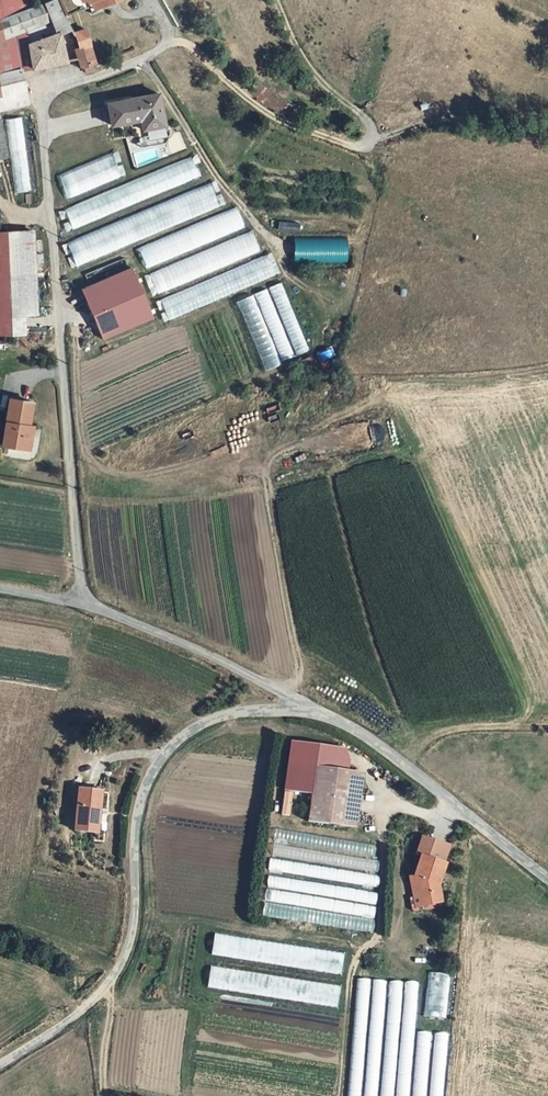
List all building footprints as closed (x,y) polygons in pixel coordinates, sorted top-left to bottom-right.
[(64,17),(57,0),(48,0),(45,1),(54,20),(64,17)] [(65,62),(57,34),(69,30),(64,17),(54,20),(45,1),(4,17),(0,19),(0,93),(25,88),(21,69),(65,62)] [(91,44),(84,28),(71,33),(77,48),(91,44)] [(75,49),(78,59),(80,66),(92,63),(97,62),(91,44),(77,48),(75,49)] [(25,88),(0,93),(0,106),(28,100),(25,88)] [(141,118),(143,129),(164,125),(158,94),(107,102),(111,123),(141,118)] [(10,156),(2,117),(0,118),(0,158),(10,156)] [(24,117),(8,118),(12,192),(28,191),(24,117)] [(67,198),(120,177),(110,153),(57,175),(67,198)] [(70,226),(199,180),(192,160),(63,207),(70,226)] [(211,184),(65,241),(74,265),(221,208),(211,184)] [(145,267),(245,229),(237,208),(137,246),(145,267)] [(23,314),(38,313),(33,231),(0,234),(0,316),(23,314)] [(293,262),(347,262),(347,238),(293,238),(293,262)] [(132,287),(109,296),(124,335),(173,317),(159,277),(153,279),(149,270),(128,277),(132,287)] [(264,370),(310,351),(281,283),(235,302),(264,370)] [(23,314),(0,316),(0,333),(25,332),(23,314)] [(0,397),(0,448),(16,452),(20,433),(14,432),(17,418),(20,401),(0,397)] [(17,418),(14,432),(20,433),(23,419),(17,418)] [(274,798),(301,803),(305,776),(338,783),(340,772),(336,760),(283,749),(274,798)] [(338,783),(305,776),(301,803),(296,830),(344,840),(354,786),(338,783)] [(109,786),(86,783),(78,825),(98,828),(102,807),(106,807),(109,786)] [(422,905),(440,904),(440,884),(444,860),(441,859),(444,841),(423,837),(420,849),(426,850),(424,856),(421,878),(422,905)] [(414,906),(422,905),(421,878),(411,878),(414,906)] [(445,1018),(450,974),(429,972),(424,1016),(445,1018)] [(351,1095),(444,1095),(446,1033),(433,1033),(433,1032),(415,1031),(417,982),(387,981),(387,980),(371,979),(355,978),(351,1095)]
